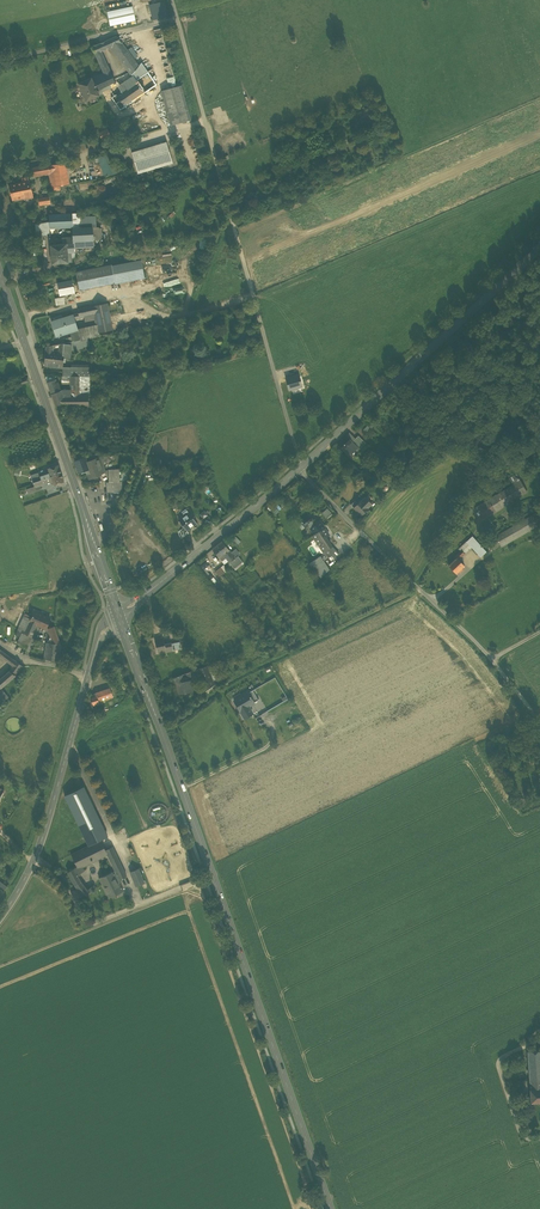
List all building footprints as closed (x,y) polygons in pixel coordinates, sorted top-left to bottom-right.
[(149,4),(152,17),(165,15),(162,1),(149,4)] [(107,12),(110,26),(136,20),(133,6),(107,12)] [(130,72),(132,74),(138,66),(134,60),(127,50),(116,36),(105,41),(108,48),(112,47),(130,72)] [(92,47),(100,65),(106,62),(101,51),(104,50),(100,43),(92,47)] [(132,47),(127,50),(134,60),(138,56),(132,47)] [(109,70),(106,62),(100,65),(103,72),(109,70)] [(142,62),(138,66),(132,74),(136,80),(148,71),(142,62)] [(115,82),(109,70),(103,72),(91,78),(98,92),(111,86),(116,84),(115,82)] [(119,91),(128,104),(157,84),(148,71),(136,80),(119,91)] [(132,74),(130,72),(115,82),(116,84),(119,91),(136,80),(132,74)] [(79,83),(87,101),(99,95),(98,92),(91,78),(79,83)] [(116,84),(111,86),(113,93),(114,95),(119,91),(116,84)] [(161,91),(171,125),(191,120),(181,85),(161,91)] [(104,97),(113,93),(111,86),(98,92),(99,95),(102,93),(104,97)] [(128,104),(119,91),(114,95),(111,97),(120,110),(128,104)] [(382,121),(387,131),(391,130),(386,119),(382,121)] [(100,133),(102,138),(109,135),(107,130),(100,133)] [(132,153),(137,170),(172,159),(166,142),(132,153)] [(111,152),(98,156),(104,175),(110,174),(110,175),(118,173),(111,152)] [(172,159),(137,170),(138,173),(173,163),(172,159)] [(53,172),(56,186),(56,187),(56,186),(69,184),(65,162),(51,165),(53,172)] [(44,173),(53,172),(51,165),(31,169),(32,176),(44,173)] [(44,173),(47,188),(56,186),(53,172),(44,173)] [(9,185),(13,201),(25,198),(33,197),(29,180),(28,176),(21,178),(22,182),(9,185)] [(50,228),(73,227),(72,213),(49,214),(49,221),(50,228)] [(96,217),(79,217),(80,229),(92,228),(92,224),(96,224),(96,217)] [(114,220),(107,225),(113,234),(120,229),(114,220)] [(44,229),(50,228),(49,221),(36,224),(37,247),(44,246),(44,236),(44,229)] [(73,229),(73,236),(73,242),(74,242),(74,248),(93,247),(93,240),(92,228),(80,229),(73,229)] [(101,228),(92,228),(93,240),(101,240),(101,228)] [(62,236),(62,244),(66,243),(73,242),(73,236),(62,236)] [(67,243),(68,253),(71,252),(74,252),(74,248),(74,242),(73,242),(66,243),(67,243)] [(62,253),(68,253),(67,243),(66,243),(62,244),(50,245),(52,256),(57,255),(57,256),(63,255),(62,253)] [(52,256),(53,264),(69,262),(68,253),(62,253),(63,255),(57,256),(57,255),(52,256)] [(145,277),(141,260),(112,266),(115,282),(115,283),(145,277)] [(76,272),(80,290),(115,282),(112,266),(112,265),(76,272)] [(317,269),(276,286),(279,292),(319,275),(317,269)] [(60,295),(65,294),(64,290),(73,288),(72,280),(58,283),(60,295)] [(333,295),(289,309),(291,315),(335,301),(333,295)] [(64,297),(55,299),(56,305),(65,304),(64,297)] [(106,303),(93,306),(95,314),(96,319),(97,325),(99,333),(114,330),(108,303),(106,303)] [(80,318),(85,316),(95,314),(93,306),(78,309),(79,314),(80,318)] [(67,334),(70,333),(78,330),(78,329),(75,319),(73,315),(64,318),(66,322),(64,322),(67,334)] [(52,322),(57,337),(67,334),(64,322),(66,322),(64,318),(52,322)] [(97,325),(78,329),(78,330),(82,339),(88,338),(100,336),(99,333),(97,325)] [(70,333),(72,337),(73,341),(82,339),(78,330),(70,333)] [(72,341),(71,351),(83,348),(83,347),(89,346),(88,338),(82,339),(73,341),(72,341)] [(70,342),(60,344),(59,348),(59,351),(58,355),(56,355),(55,368),(63,368),(64,358),(70,358),(71,351),(72,341),(70,342)] [(44,366),(55,368),(56,355),(58,355),(59,351),(53,351),(46,350),(44,366)] [(297,374),(307,371),(304,363),(294,366),(297,374)] [(71,368),(63,368),(63,376),(70,376),(80,376),(92,376),(92,368),(71,368)] [(299,375),(286,379),(289,390),(302,386),(299,375)] [(70,394),(80,394),(80,387),(80,382),(80,376),(70,376),(70,383),(70,390),(70,394)] [(47,382),(52,394),(58,391),(54,380),(47,382)] [(80,382),(80,387),(83,387),(84,394),(89,394),(92,394),(92,382),(80,382)] [(52,394),(56,406),(65,403),(65,402),(62,394),(61,390),(58,391),(52,394)] [(89,398),(89,394),(84,394),(80,394),(70,394),(62,394),(65,402),(65,403),(67,408),(89,408),(89,398)] [(375,425),(371,421),(368,425),(363,429),(367,433),(375,425)] [(351,442),(352,443),(355,439),(349,432),(345,436),(351,442)] [(337,444),(348,455),(357,447),(359,449),(362,446),(355,439),(352,443),(351,442),(345,436),(337,444)] [(355,439),(362,446),(365,443),(358,436),(355,439)] [(95,464),(102,462),(101,459),(105,457),(108,464),(112,463),(109,454),(95,454),(96,458),(93,459),(95,464)] [(381,457),(377,461),(382,465),(386,461),(381,457)] [(76,461),(79,472),(86,469),(89,468),(87,462),(85,458),(76,461)] [(95,464),(93,459),(92,460),(87,462),(89,468),(95,466),(95,464)] [(200,462),(193,460),(191,465),(198,468),(200,462)] [(101,475),(101,474),(99,467),(103,466),(102,462),(95,464),(95,466),(89,468),(86,469),(87,473),(89,473),(91,478),(101,475)] [(39,476),(41,480),(61,473),(58,465),(48,468),(49,473),(39,476)] [(110,482),(110,483),(113,483),(119,482),(119,470),(109,470),(110,482)] [(64,482),(61,473),(41,480),(42,484),(51,481),(53,482),(54,485),(64,482)] [(513,485),(521,481),(519,478),(516,477),(514,475),(509,478),(513,485)] [(42,484),(41,480),(38,481),(33,483),(34,486),(27,489),(28,494),(42,489),(40,485),(42,484)] [(513,485),(497,495),(503,506),(527,492),(521,481),(513,485)] [(119,482),(113,483),(110,483),(110,482),(107,482),(108,493),(113,493),(122,492),(121,482),(119,482)] [(497,510),(503,506),(497,495),(490,499),(497,510)] [(365,498),(361,502),(360,502),(358,504),(354,508),(356,511),(357,510),(361,515),(368,509),(367,508),(371,504),(365,498)] [(180,506),(176,499),(169,502),(173,510),(180,506)] [(476,507),(483,519),(497,510),(490,499),(476,507)] [(305,500),(298,506),(302,510),(305,507),(305,506),(308,503),(305,500)] [(196,523),(189,513),(186,509),(182,512),(184,516),(185,516),(179,520),(185,527),(187,530),(191,527),(196,523)] [(323,515),(326,517),(330,513),(330,512),(326,509),(322,513),(323,515)] [(501,547),(539,525),(539,511),(495,536),(501,547)] [(301,521),(301,522),(304,526),(306,524),(307,524),(308,525),(309,525),(311,528),(310,529),(314,534),(324,527),(319,520),(316,522),(313,517),(311,519),(308,516),(301,521)] [(313,535),(315,538),(321,535),(323,538),(326,537),(329,535),(324,527),(314,534),(313,535)] [(314,539),(323,552),(332,546),(326,537),(323,538),(321,535),(315,538),(314,539)] [(467,541),(470,545),(475,540),(472,536),(467,541)] [(481,546),(475,540),(470,545),(471,547),(475,551),(481,546)] [(219,558),(223,555),(229,550),(222,541),(212,549),(219,558)] [(461,550),(464,554),(471,547),(470,545),(467,541),(459,549),(461,550)] [(339,554),(332,546),(323,552),(332,561),(339,554)] [(475,551),(481,557),(486,552),(481,546),(475,551)] [(231,553),(235,558),(238,556),(239,554),(235,549),(231,553)] [(229,550),(223,555),(228,561),(229,563),(235,558),(231,553),(229,550)] [(454,557),(455,559),(457,558),(458,559),(464,554),(461,550),(454,557)] [(224,564),(228,561),(223,555),(219,558),(224,564)] [(235,558),(229,563),(232,566),(234,568),(242,561),(238,556),(235,558)] [(320,556),(310,563),(321,578),(329,569),(320,556)] [(464,565),(458,559),(457,558),(455,559),(449,566),(456,573),(458,571),(460,573),(463,569),(462,568),(464,565)] [(199,567),(202,571),(205,568),(209,565),(206,561),(199,567)] [(227,569),(232,566),(229,563),(228,561),(224,564),(215,571),(220,576),(228,570),(227,569)] [(242,561),(234,568),(235,570),(244,563),(242,561)] [(34,610),(31,619),(38,622),(37,625),(46,629),(51,618),(34,610)] [(20,637),(19,639),(29,643),(32,637),(24,633),(31,619),(24,616),(19,628),(23,630),(20,637)] [(32,637),(37,625),(38,622),(31,619),(24,633),(32,637)] [(53,643),(60,644),(54,627),(48,629),(53,643)] [(174,643),(165,645),(163,638),(155,639),(158,653),(166,651),(175,649),(174,643)] [(17,644),(27,648),(29,643),(19,639),(17,644)] [(46,642),(46,646),(51,647),(51,651),(60,652),(60,646),(61,644),(60,644),(53,643),(46,642)] [(58,661),(60,652),(51,651),(51,647),(46,646),(44,659),(58,661)] [(6,659),(8,656),(1,650),(0,652),(0,655),(6,659)] [(14,660),(8,656),(6,659),(14,665),(16,661),(14,660)] [(14,665),(9,671),(15,675),(22,666),(16,661),(14,665)] [(197,669),(202,682),(211,678),(207,665),(204,666),(197,669)] [(15,675),(9,671),(0,679),(0,689),(1,688),(8,682),(16,675),(15,675)] [(214,685),(211,678),(202,682),(206,691),(214,685)] [(183,682),(182,682),(180,682),(180,680),(174,681),(177,694),(184,693),(183,685),(192,684),(192,680),(183,682)] [(183,685),(184,693),(193,691),(192,684),(183,685)] [(0,689),(0,704),(8,697),(1,688),(0,689)] [(252,690),(249,692),(254,702),(258,700),(252,690)] [(249,692),(248,692),(234,701),(244,718),(253,714),(249,707),(247,705),(253,701),(254,702),(249,692)] [(99,702),(97,696),(90,698),(93,705),(99,702)] [(12,734),(13,735),(15,734),(16,734),(18,734),(19,733),(21,731),(22,730),(22,727),(23,726),(22,724),(22,723),(21,721),(20,720),(19,719),(17,718),(15,717),(14,717),(12,717),(10,718),(9,719),(8,720),(6,721),(6,723),(5,725),(5,726),(5,728),(6,730),(7,731),(8,732),(9,733),(11,734),(12,734)] [(84,786),(65,796),(89,846),(101,840),(100,839),(107,836),(84,786)] [(107,854),(115,870),(113,871),(99,878),(101,883),(105,881),(109,889),(115,886),(115,885),(119,883),(121,882),(120,879),(127,876),(112,846),(105,850),(101,840),(89,846),(71,855),(77,866),(78,868),(81,867),(107,854)] [(67,872),(75,885),(80,882),(77,875),(84,871),(81,867),(78,868),(77,866),(67,872)] [(134,877),(137,885),(144,882),(139,869),(132,872),(134,877)] [(33,875),(45,881),(48,877),(36,870),(33,875)] [(101,883),(109,898),(115,895),(124,891),(122,886),(121,886),(119,883),(115,885),(115,886),(109,889),(105,881),(101,883)] [(82,894),(84,897),(95,888),(94,885),(87,890),(83,885),(80,882),(75,885),(78,889),(82,894)] [(527,1051),(529,1080),(539,1079),(539,1074),(539,1050),(527,1051)] [(530,1089),(539,1088),(539,1074),(539,1079),(529,1080),(530,1089)] [(530,1089),(531,1101),(539,1101),(539,1088),(530,1089)]
